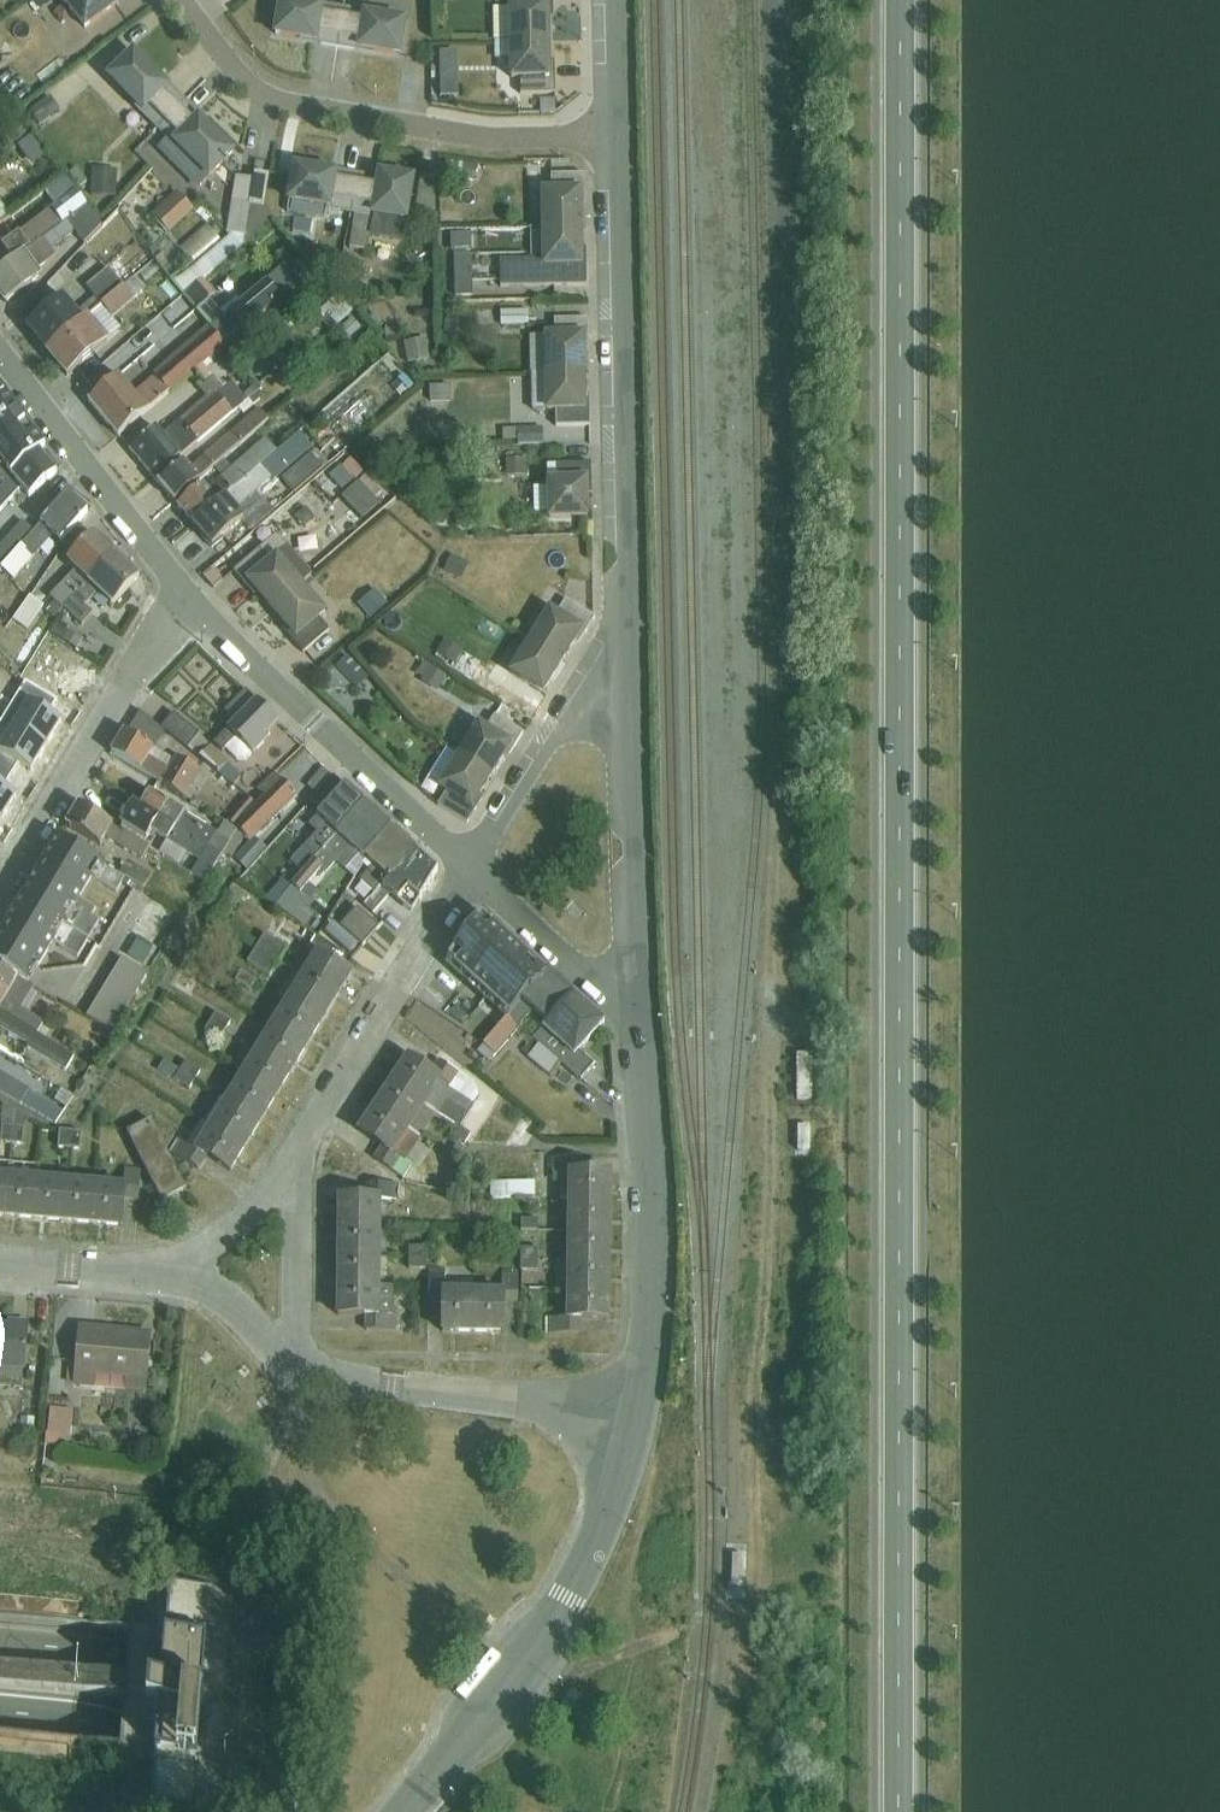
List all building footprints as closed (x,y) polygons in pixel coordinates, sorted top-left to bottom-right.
[(85,33),(121,6),(117,0),(60,0),(85,33)] [(344,9),(289,0),(279,0),(274,37),(337,48),(344,9)] [(549,41),(548,6),(554,6),(553,0),(519,0),(519,2),(509,2),(509,8),(493,8),(495,42),(549,41)] [(344,9),(337,48),(402,58),(409,20),(344,9)] [(549,41),(495,42),(495,59),(511,59),(512,79),(520,79),(521,95),(555,94),(555,76),(550,76),(549,41)] [(157,131),(185,101),(134,50),(106,78),(157,131)] [(441,76),(460,75),(459,52),(441,53),(441,76)] [(460,75),(441,76),(442,99),(460,98),(460,75)] [(51,97),(31,112),(40,126),(61,110),(51,97)] [(185,101),(157,131),(148,140),(176,168),(180,164),(202,186),(208,180),(210,182),(238,154),(185,101)] [(33,138),(21,148),(33,164),(46,154),(33,138)] [(447,161),(444,178),(476,182),(478,166),(447,161)] [(287,203),(328,210),(352,214),(358,175),(294,164),(287,203)] [(93,169),(91,196),(117,198),(118,171),(93,169)] [(358,175),(352,214),(355,214),(374,218),(409,223),(417,178),(378,171),(377,178),(358,175)] [(254,180),(251,207),(264,207),(269,176),(255,173),(254,180)] [(544,229),(582,228),(581,192),(585,192),(585,175),(551,176),(552,191),(543,192),(544,229)] [(422,176),(417,208),(437,212),(435,178),(422,176)] [(14,262),(88,206),(66,177),(45,193),(56,206),(3,248),(14,262)] [(239,240),(247,243),(251,207),(254,180),(236,178),(227,234),(234,236),(239,237),(239,240)] [(134,192),(117,208),(118,209),(135,227),(151,211),(134,192)] [(179,197),(155,219),(170,235),(195,213),(179,197)] [(11,218),(0,203),(0,226),(11,218)] [(328,210),(287,203),(286,214),(326,221),(328,210)] [(14,262),(0,273),(0,299),(5,307),(43,278),(38,271),(56,257),(51,250),(76,231),(86,245),(103,226),(88,206),(14,262)] [(251,207),(247,243),(275,219),(264,207),(251,207)] [(118,214),(111,219),(129,241),(136,235),(118,214)] [(374,218),(355,214),(349,249),(368,252),(374,218)] [(582,228),(544,229),(544,260),(500,261),(501,288),(587,286),(587,264),(582,264),(582,228)] [(472,236),(452,235),(452,252),(472,252),(472,236)] [(239,237),(234,236),(173,284),(183,298),(204,280),(247,243),(239,240),(239,237)] [(322,249),(319,266),(335,269),(338,252),(322,249)] [(472,256),(454,257),(456,296),(473,296),(472,256)] [(46,354),(124,287),(135,277),(121,262),(87,288),(96,298),(78,313),(64,295),(24,329),(46,354)] [(209,326),(226,347),(301,283),(286,266),(242,303),(237,297),(219,312),(210,301),(197,311),(209,326)] [(204,280),(183,298),(196,313),(197,311),(210,301),(217,295),(204,280)] [(333,286),(312,303),(325,319),(322,322),(330,332),(355,312),(333,286)] [(124,287),(46,354),(67,379),(110,343),(95,325),(110,313),(114,319),(136,301),(124,287)] [(529,311),(501,311),(501,327),(529,327),(529,311)] [(95,325),(110,343),(123,331),(114,319),(110,313),(95,325)] [(492,313),(475,313),(475,326),(492,325),(492,313)] [(531,374),(585,372),(584,337),(589,337),(588,320),(555,320),(555,334),(544,335),(545,337),(530,337),(531,374)] [(226,347),(209,326),(153,374),(156,377),(135,395),(120,376),(89,402),(118,438),(226,347)] [(426,339),(405,343),(408,364),(430,359),(426,339)] [(585,372),(531,374),(532,412),(557,412),(557,427),(591,426),(590,409),(585,409),(585,372)] [(156,429),(129,450),(155,481),(248,400),(232,382),(228,386),(220,379),(216,381),(213,378),(200,390),(208,398),(163,437),(156,429)] [(477,404),(498,401),(496,384),(474,387),(477,404)] [(450,385),(427,385),(428,401),(450,401),(450,385)] [(0,402),(0,477),(6,484),(14,476),(39,453),(46,447),(7,397),(0,402)] [(221,463),(232,453),(269,421),(259,410),(191,468),(186,463),(158,485),(175,503),(221,463)] [(543,428),(502,430),(503,442),(517,442),(517,444),(544,443),(543,428)] [(239,462),(228,471),(208,488),(204,484),(177,507),(192,525),(260,467),(277,452),(275,449),(282,443),(273,433),(239,462)] [(317,450),(283,480),(295,494),(329,464),(317,450)] [(6,484),(0,490),(0,510),(20,488),(28,498),(57,473),(39,453),(14,476),(6,484)] [(232,453),(221,463),(228,471),(239,462),(232,453)] [(346,468),(322,489),(335,502),(341,496),(340,495),(365,472),(352,458),(344,466),(346,468)] [(525,460),(506,460),(507,477),(525,477),(525,460)] [(548,487),(534,488),(534,514),(548,513),(548,519),(588,518),(587,481),(591,481),(591,464),(547,465),(548,487)] [(260,467),(192,525),(212,549),(243,522),(246,519),(237,509),(272,481),(260,467)] [(368,474),(342,499),(362,521),(378,505),(374,500),(384,491),(368,474)] [(246,519),(243,522),(251,532),(274,512),(266,501),(276,485),(272,481),(237,509),(246,519)] [(32,532),(0,568),(14,581),(55,535),(61,541),(87,512),(68,495),(32,532)] [(306,508),(295,518),(305,530),(316,520),(306,508)] [(32,532),(22,522),(0,547),(0,568),(32,532)] [(63,609),(116,555),(93,534),(67,562),(76,571),(50,598),(55,603),(47,611),(54,619),(63,609)] [(279,556),(289,548),(277,535),(260,549),(270,560),(277,554),(279,556)] [(270,560),(260,549),(234,572),(254,596),(257,594),(271,610),(302,583),(313,575),(289,548),(279,556),(277,554),(270,560)] [(116,555),(63,609),(82,626),(93,614),(86,607),(99,593),(113,606),(140,578),(116,555)] [(453,556),(445,572),(462,581),(470,564),(453,556)] [(17,586),(1,574),(0,575),(0,609),(17,586)] [(302,583),(271,610),(286,627),(283,629),(303,653),(330,631),(321,619),(328,614),(302,583)] [(376,590),(359,605),(370,619),(388,604),(376,590)] [(31,598),(14,620),(27,630),(44,607),(31,598)] [(529,641),(563,662),(582,631),(586,634),(595,619),(566,602),(558,613),(549,608),(529,641)] [(56,625),(51,633),(77,651),(83,640),(80,638),(56,625)] [(445,640),(436,654),(456,665),(464,651),(445,640)] [(563,662),(529,641),(508,674),(518,679),(510,692),(539,709),(548,694),(544,692),(563,662)] [(28,685),(63,706),(78,682),(79,683),(68,675),(78,655),(58,644),(55,650),(43,642),(20,680),(28,685)] [(348,655),(337,667),(357,687),(367,676),(348,655)] [(423,663),(416,675),(423,679),(421,682),(438,693),(447,677),(423,663)] [(13,710),(48,731),(63,706),(28,685),(13,710)] [(235,722),(214,744),(223,753),(226,750),(237,761),(246,761),(269,740),(266,736),(279,723),(246,690),(225,712),(235,722)] [(13,710),(2,703),(0,707),(0,731),(13,710)] [(33,756),(48,731),(13,710),(0,731),(0,737),(33,756)] [(166,732),(162,729),(141,712),(128,734),(125,732),(111,754),(192,802),(197,793),(192,789),(202,772),(176,756),(173,761),(155,750),(166,732)] [(162,729),(166,732),(188,749),(201,736),(200,735),(174,714),(162,729)] [(459,757),(492,777),(511,746),(514,748),(524,734),(495,716),(488,728),(480,723),(459,757)] [(201,736),(188,749),(199,759),(211,748),(201,736)] [(18,780),(33,756),(0,737),(0,770),(18,780)] [(211,748),(199,759),(234,787),(243,778),(227,764),(229,763),(211,748)] [(442,785),(459,757),(447,749),(429,777),(442,785)] [(459,757),(442,785),(439,788),(447,793),(439,806),(467,824),(476,809),(472,807),(492,777),(459,757)] [(317,795),(334,777),(325,768),(308,787),(317,795)] [(3,805),(18,780),(0,770),(0,803),(3,805)] [(238,830),(225,851),(233,857),(246,837),(250,842),(234,859),(249,871),(268,850),(256,839),(298,797),(275,773),(258,790),(265,797),(246,816),(238,830)] [(305,873),(365,805),(334,777),(317,795),(311,802),(322,811),(331,819),(318,834),(292,862),(305,873)] [(142,808),(222,856),(225,851),(238,830),(225,822),(217,834),(150,793),(142,808)] [(247,798),(227,821),(236,828),(256,805),(247,798)] [(222,856),(142,808),(133,802),(119,825),(147,842),(153,832),(167,841),(189,854),(199,860),(191,874),(206,883),(222,856)] [(282,899),(276,906),(286,914),(301,894),(310,884),(321,870),(327,874),(337,863),(346,871),(359,855),(364,859),(391,829),(365,805),(305,873),(294,885),(282,899)] [(79,806),(67,827),(101,847),(105,840),(143,863),(151,850),(79,806)] [(331,819),(322,811),(309,825),(318,834),(331,819)] [(391,829),(364,859),(367,861),(363,865),(370,871),(361,882),(374,893),(387,879),(389,881),(417,852),(391,829)] [(23,901),(89,940),(100,921),(92,916),(97,909),(81,900),(93,881),(116,894),(125,879),(107,868),(74,848),(59,840),(23,901)] [(189,854),(167,841),(159,854),(180,867),(189,854)] [(74,848),(107,868),(113,860),(78,842),(74,848)] [(126,864),(122,871),(129,875),(126,879),(143,890),(152,875),(135,865),(133,868),(126,864)] [(282,899),(294,885),(284,877),(273,891),(275,893),(269,902),(276,906),(282,899)] [(301,894),(286,914),(306,927),(314,917),(305,910),(319,892),(310,884),(301,894)] [(439,941),(505,996),(478,1028),(473,1039),(489,1046),(505,1027),(506,1025),(525,1001),(537,1011),(522,1045),(543,1062),(552,1051),(580,1064),(587,1048),(574,1037),(596,1011),(602,997),(473,889),(450,916),(439,941)] [(38,969),(53,944),(78,959),(89,940),(23,901),(0,939),(0,947),(38,969)] [(357,909),(341,927),(363,948),(380,929),(357,909)] [(333,924),(325,934),(351,956),(360,946),(333,924)] [(257,949),(279,963),(288,949),(265,935),(257,949)] [(138,941),(129,957),(144,966),(153,950),(138,941)] [(27,985),(38,969),(0,947),(0,966),(27,985)] [(279,963),(257,949),(247,964),(270,978),(279,963)] [(302,977),(339,1001),(355,974),(318,951),(302,977)] [(121,959),(86,1017),(112,1033),(126,1010),(148,975),(121,959)] [(46,1039),(52,1030),(43,1025),(44,1023),(22,1010),(35,990),(27,985),(0,966),(0,1012),(46,1039)] [(241,972),(235,982),(250,990),(255,981),(241,972)] [(279,996),(324,1023),(339,1001),(302,977),(293,972),(279,996)] [(271,1026),(309,1048),(324,1023),(279,996),(264,1022),(271,1026)] [(29,1046),(28,1049),(66,1071),(75,1056),(69,1053),(46,1039),(0,1012),(0,1029),(29,1046)] [(211,1023),(225,1032),(231,1022),(216,1013),(211,1023)] [(225,1032),(211,1023),(207,1022),(202,1030),(220,1041),(225,1032)] [(257,1050),(295,1072),(309,1048),(271,1026),(257,1050)] [(401,1029),(353,1111),(406,1142),(431,1100),(455,1114),(478,1074),(401,1029)] [(804,1084),(806,1035),(793,1035),(791,1083),(804,1084)] [(243,1073),(280,1095),(295,1072),(257,1050),(246,1044),(232,1066),(243,1073)] [(181,1071),(195,1080),(201,1071),(186,1062),(181,1071)] [(195,1080),(181,1071),(167,1063),(161,1073),(190,1090),(195,1080)] [(56,1124),(63,1112),(29,1092),(30,1090),(0,1072),(0,1091),(56,1124)] [(227,1099),(264,1121),(280,1095),(243,1073),(227,1099)] [(110,1105),(122,1087),(107,1077),(95,1095),(110,1105)] [(264,1121),(227,1099),(221,1096),(206,1121),(249,1146),(264,1121)] [(12,1145),(15,1112),(4,1105),(0,1144),(12,1145)] [(505,1122),(518,1128),(526,1111),(513,1105),(505,1122)] [(15,1112),(12,1145),(23,1145),(25,1118),(15,1112)] [(128,1130),(163,1198),(188,1185),(152,1117),(128,1130)] [(207,1157),(229,1170),(243,1145),(209,1125),(196,1148),(180,1138),(172,1152),(200,1169),(207,1157)] [(83,1129),(62,1127),(61,1143),(82,1145),(83,1129)] [(561,1146),(559,1294),(604,1295),(606,1146),(561,1146)] [(486,1167),(486,1185),(529,1185),(529,1166),(486,1167)] [(9,1214),(12,1171),(0,1170),(0,1214),(9,1214)] [(9,1214),(39,1217),(42,1173),(12,1171),(9,1214)] [(39,1217),(68,1219),(71,1175),(42,1173),(39,1217)] [(375,1272),(376,1173),(332,1173),(330,1310),(389,1311),(389,1272),(375,1272)] [(68,1219),(98,1221),(101,1177),(71,1175),(68,1219)] [(98,1221),(127,1223),(131,1180),(101,1177),(98,1221)] [(420,1253),(421,1235),(404,1233),(403,1252),(420,1253)] [(515,1255),(533,1255),(532,1233),(515,1233),(515,1255)] [(436,1267),(434,1312),(497,1313),(499,1269),(436,1267)] [(542,1323),(575,1322),(575,1303),(542,1303),(542,1323)] [(26,1377),(31,1317),(11,1315),(10,1321),(0,1320),(0,1375),(26,1377)] [(156,1325),(82,1320),(78,1380),(151,1386),(156,1325)] [(209,1627),(175,1624),(169,1683),(151,1681),(149,1703),(162,1707),(154,1787),(194,1790),(209,1627)] [(253,1777),(252,1751),(224,1752),(225,1779),(253,1777)]
